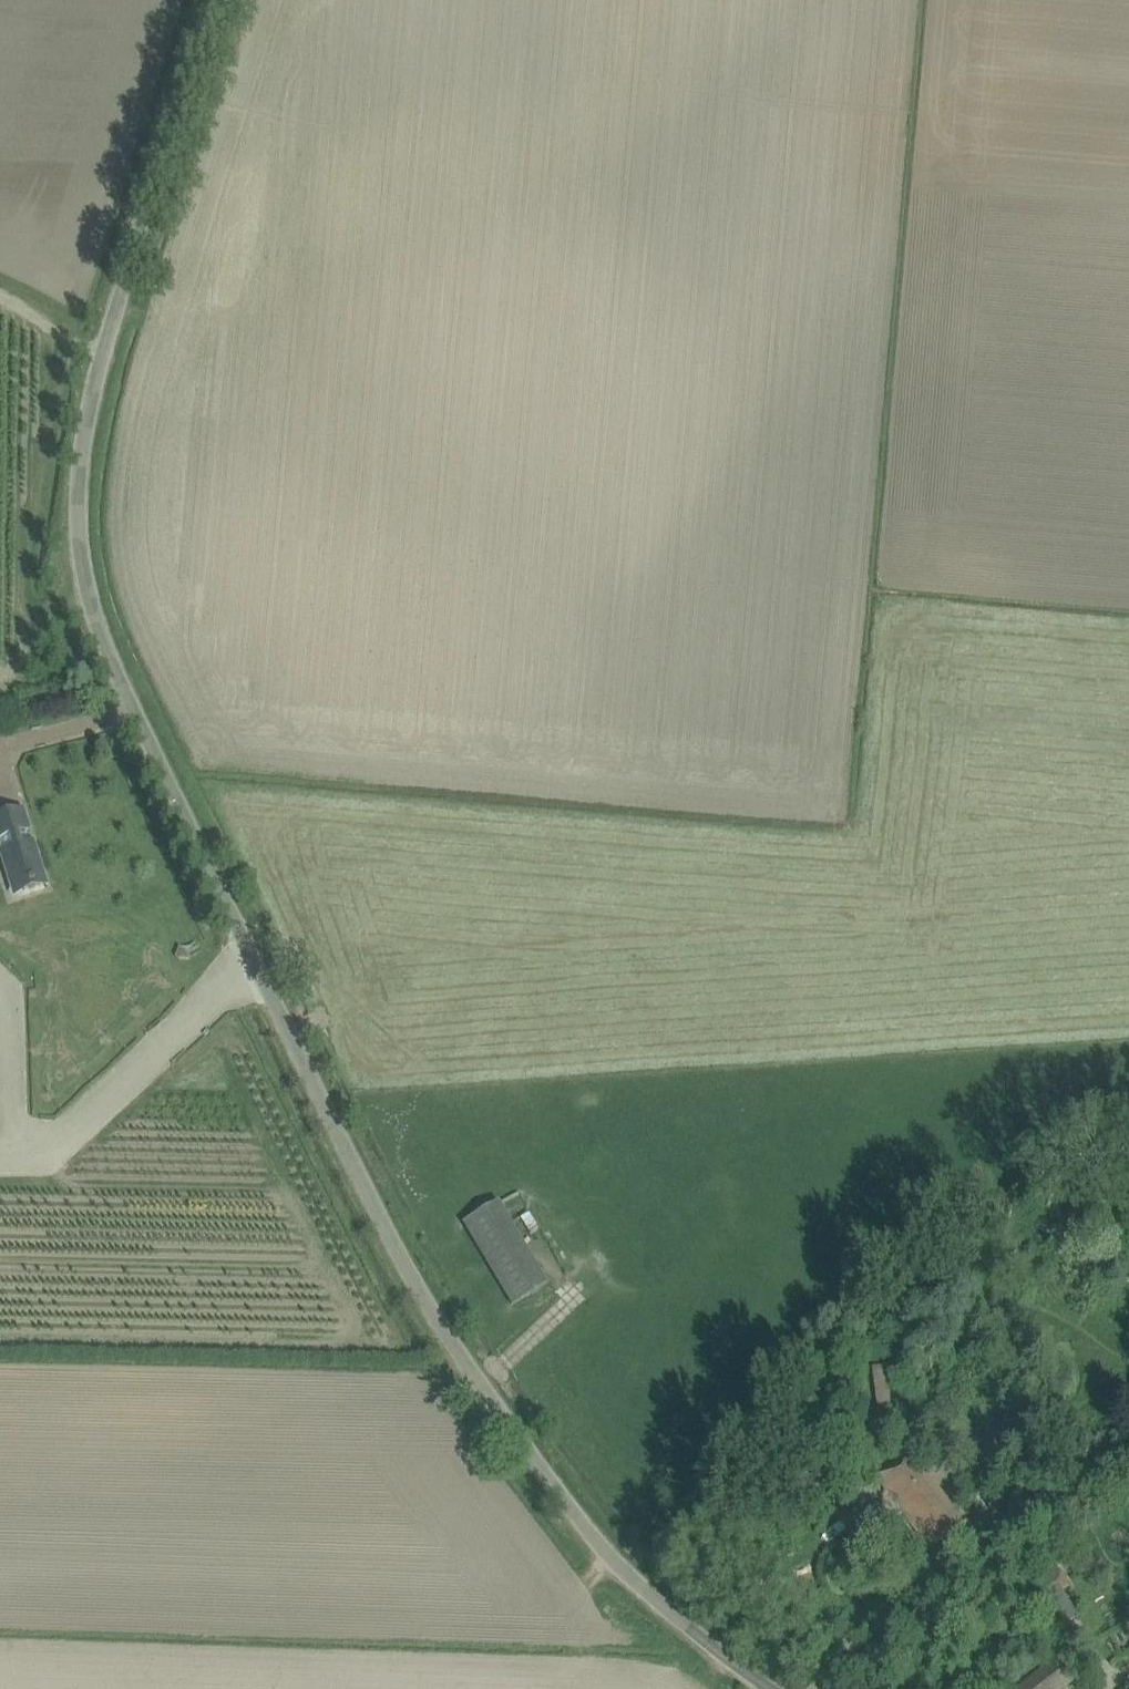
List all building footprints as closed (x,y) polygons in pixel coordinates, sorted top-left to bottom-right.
[(47,883),(24,811),(0,818),(0,852),(8,877),(19,873),(24,890),(45,883),(47,883)] [(513,1307),(549,1286),(500,1202),(463,1224),(513,1307)] [(896,1515),(904,1513),(931,1549),(964,1525),(910,1454),(878,1478),(887,1491),(884,1494),(881,1499),(882,1506),(884,1510),(889,1514),(896,1515)] [(1060,1569),(1027,1589),(1031,1597),(1041,1612),(1064,1598),(1060,1591),(1063,1589),(1070,1585),(1065,1576),(1060,1569)] [(1078,1682),(1060,1657),(1015,1688),(1069,1688),(1078,1682)]
